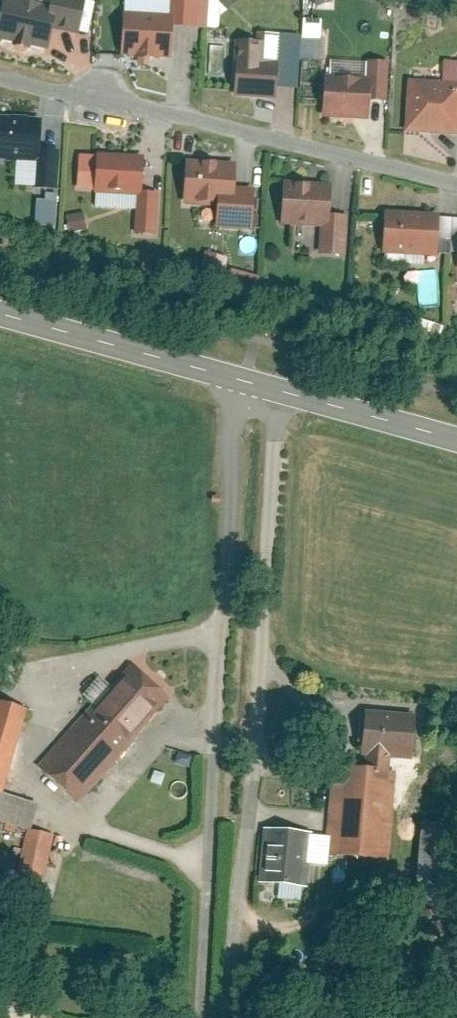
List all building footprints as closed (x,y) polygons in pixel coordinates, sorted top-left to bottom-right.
[(50,46),(51,20),(75,21),(76,0),(45,0),(45,5),(0,2),(0,43),(50,46)] [(118,54),(170,57),(172,34),(206,36),(209,0),(173,0),(173,6),(122,2),(118,54)] [(236,45),(233,96),(275,98),(276,82),(297,83),(300,34),(274,32),(273,47),(236,45)] [(402,132),(451,135),(453,102),(456,102),(456,61),(454,61),(453,86),(404,84),(402,132)] [(320,78),(318,118),(365,121),(366,95),(381,96),(383,67),(363,66),(362,80),(320,78)] [(0,113),(0,160),(33,159),(32,187),(57,188),(59,135),(39,134),(40,114),(0,113)] [(141,158),(101,157),(99,189),(126,191),(125,227),(149,228),(151,189),(139,188),(141,158)] [(230,166),(185,164),(183,203),(203,204),(202,227),(227,228),(228,213),(246,214),(247,193),(228,192),(230,166)] [(320,189),(283,187),(281,226),(315,228),(314,255),(333,256),(335,216),(319,215),(320,189)] [(48,199),(39,198),(37,223),(57,226),(60,194),(49,193),(48,199)] [(434,224),(384,221),(382,253),(418,255),(418,262),(450,264),(452,235),(434,234),(434,224)] [(207,251),(202,271),(225,277),(230,256),(207,251)] [(81,801),(168,697),(130,666),(114,685),(102,676),(83,698),(91,706),(40,767),(81,801)] [(0,701),(0,824),(28,832),(36,806),(0,796),(26,709),(0,701)] [(415,715),(363,710),(359,756),(364,757),(363,768),(388,770),(389,759),(411,761),(415,715)] [(363,768),(332,766),(324,855),(388,861),(396,771),(388,770),(363,768)] [(420,823),(413,905),(456,909),(456,826),(420,823)] [(311,834),(262,829),(257,884),(306,888),(311,834)] [(57,836),(32,831),(22,884),(46,889),(57,836)]
